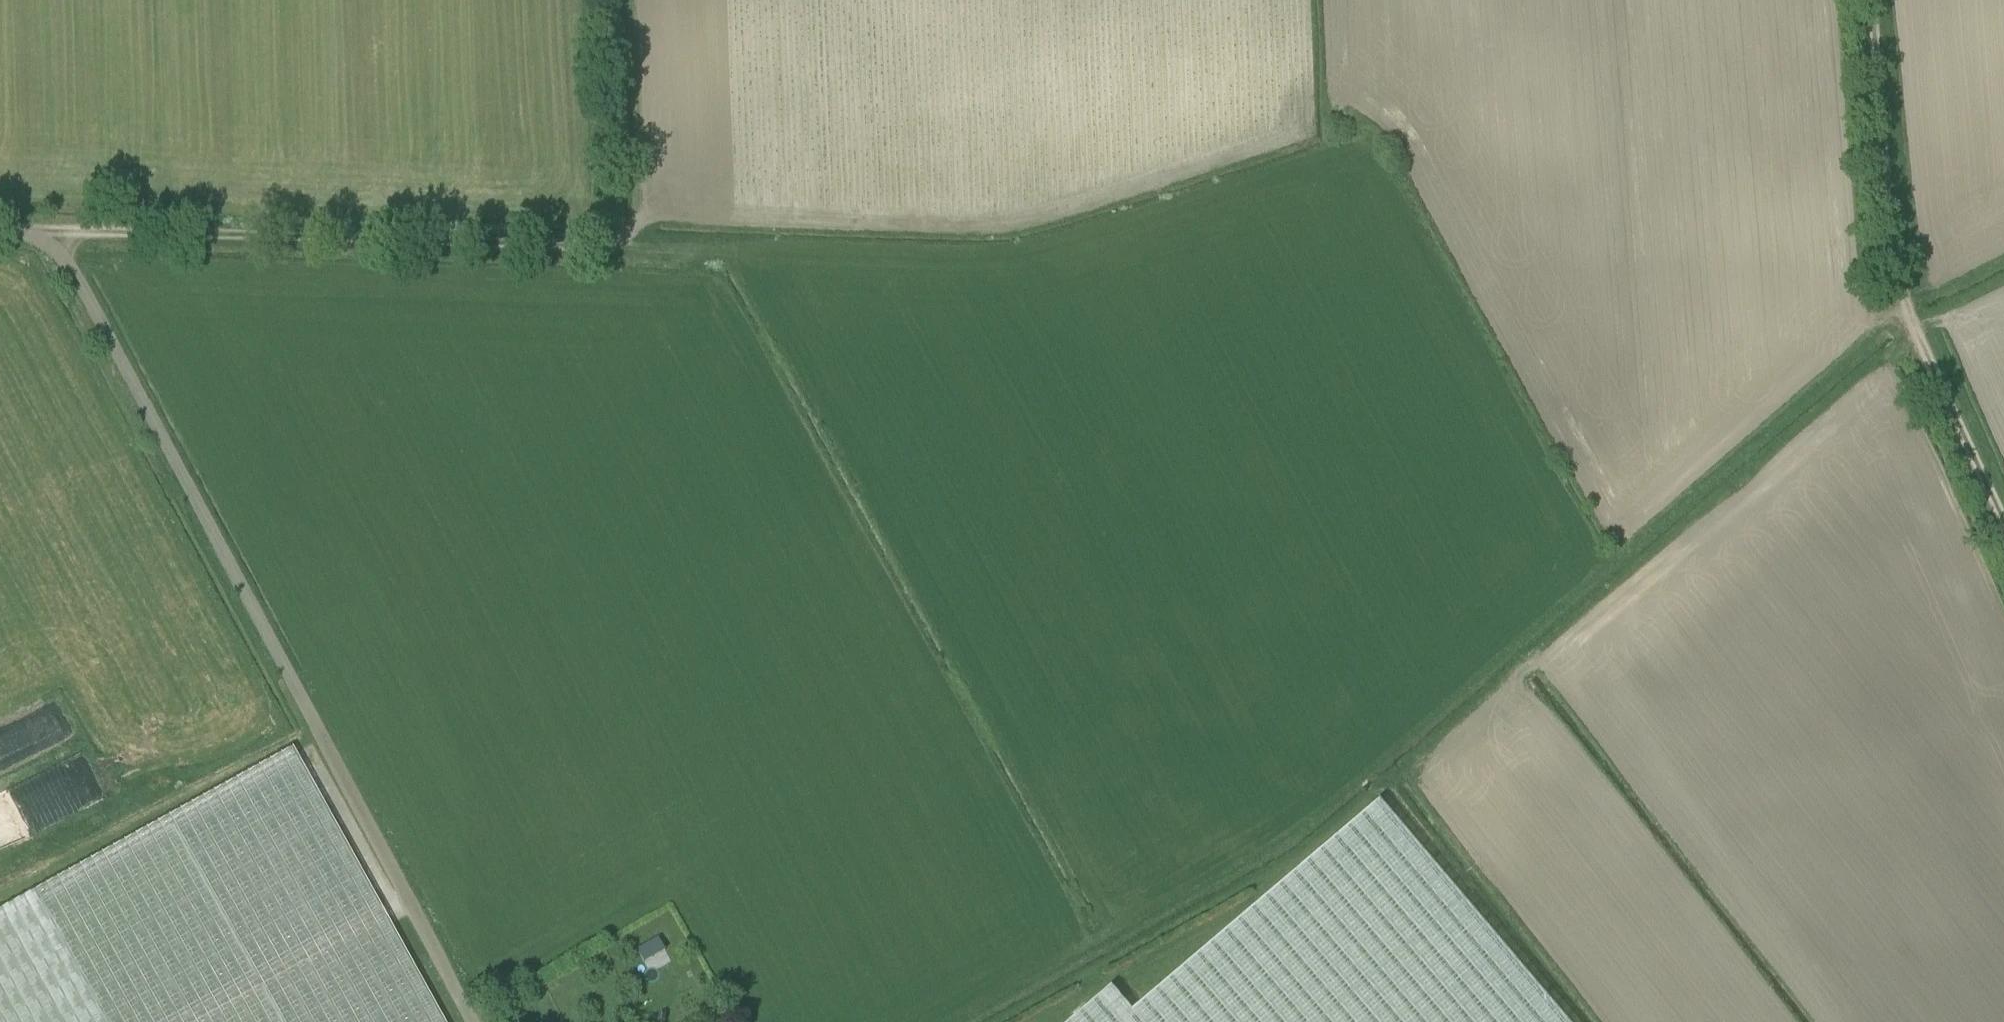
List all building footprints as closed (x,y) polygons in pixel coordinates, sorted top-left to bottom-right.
[(0,912),(0,1021),(443,1021),(292,751),(0,912)] [(1378,804),(1132,1014),(1111,990),(1073,1021),(1563,1021),(1378,804)]
